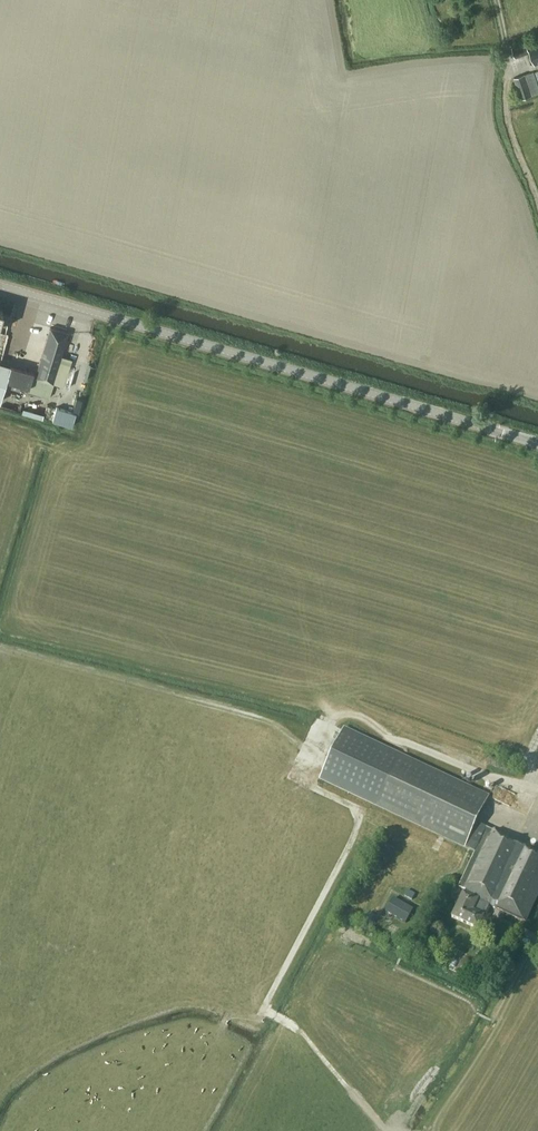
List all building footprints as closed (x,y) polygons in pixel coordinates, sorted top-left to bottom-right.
[(528,46),(526,41),(512,46),(515,56),(530,51),(535,65),(537,64),(537,42),(528,46)] [(534,71),(525,74),(514,77),(521,99),(537,93),(537,83),(534,71)] [(1,359),(9,334),(6,333),(11,316),(1,313),(2,310),(0,310),(0,359),(1,359)] [(50,328),(36,373),(34,372),(0,362),(0,402),(5,386),(20,390),(20,389),(49,397),(68,333),(50,328)] [(82,411),(83,405),(71,402),(69,408),(82,411)] [(50,406),(46,419),(73,428),(78,415),(50,406)] [(23,412),(43,417),(44,413),(24,408),(23,412)] [(537,897),(537,853),(476,824),(488,798),(343,729),(320,779),(465,848),(465,847),(476,852),(459,887),(466,890),(464,893),(452,917),(478,929),(489,906),(526,923),(537,897)] [(416,894),(408,890),(404,896),(412,900),(416,894)] [(414,909),(394,898),(386,912),(406,924),(414,909)] [(367,920),(373,924),(377,917),(370,913),(367,920)]
